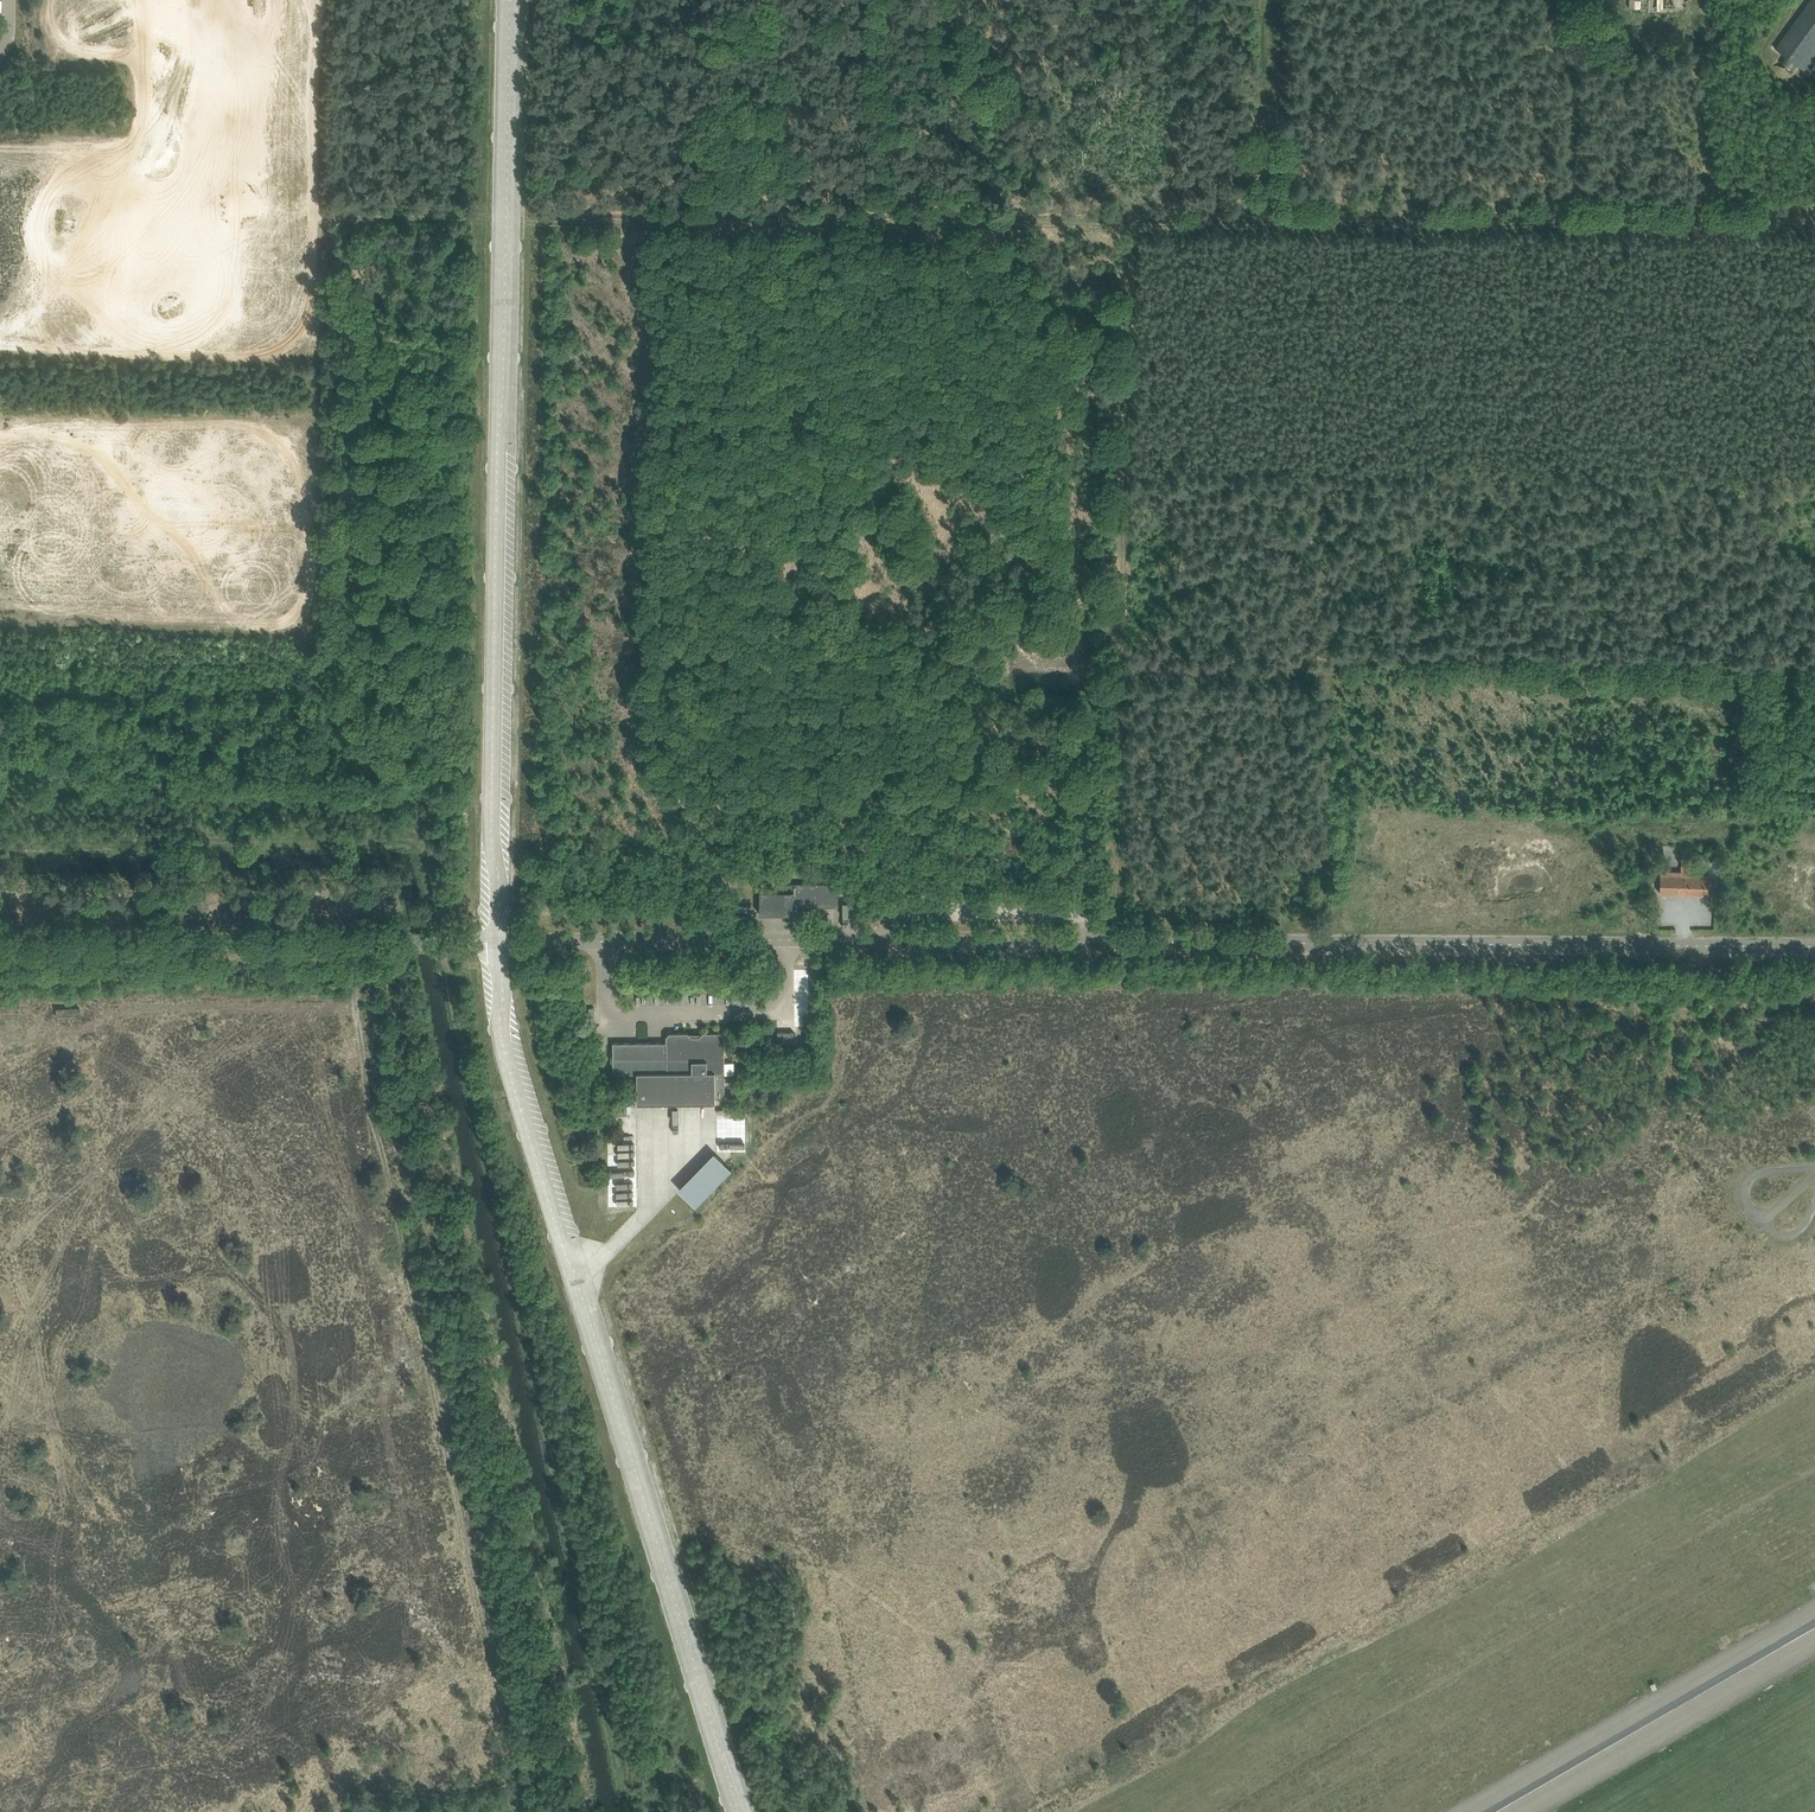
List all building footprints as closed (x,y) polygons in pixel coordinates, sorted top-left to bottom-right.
[(1790,26),(1782,37),(1775,47),(1784,55),(1780,61),(1786,66),(1794,72),(1798,65),(1808,72),(1814,63),(1814,0),(1810,0),(1790,26)] [(1661,871),(1660,893),(1709,895),(1709,876),(1690,875),(1690,867),(1681,867),(1681,871),(1661,871)] [(838,906),(838,902),(839,884),(779,883),(779,891),(760,891),(760,914),(793,914),(793,905),(838,906)] [(795,1031),(778,1031),(778,1044),(795,1044),(795,1031)] [(613,1043),(613,1061),(614,1073),(637,1073),(638,1103),(716,1102),(716,1097),(725,1097),(725,1035),(721,1032),(704,1032),(700,1036),(700,1037),(691,1037),(691,1036),(688,1032),(670,1033),(667,1036),(667,1042),(613,1043)] [(464,1205),(458,1203),(456,1204),(458,1215),(460,1215),(465,1211),(464,1205)] [(553,1625),(547,1623),(545,1624),(548,1635),(550,1635),(554,1631),(553,1625)]
